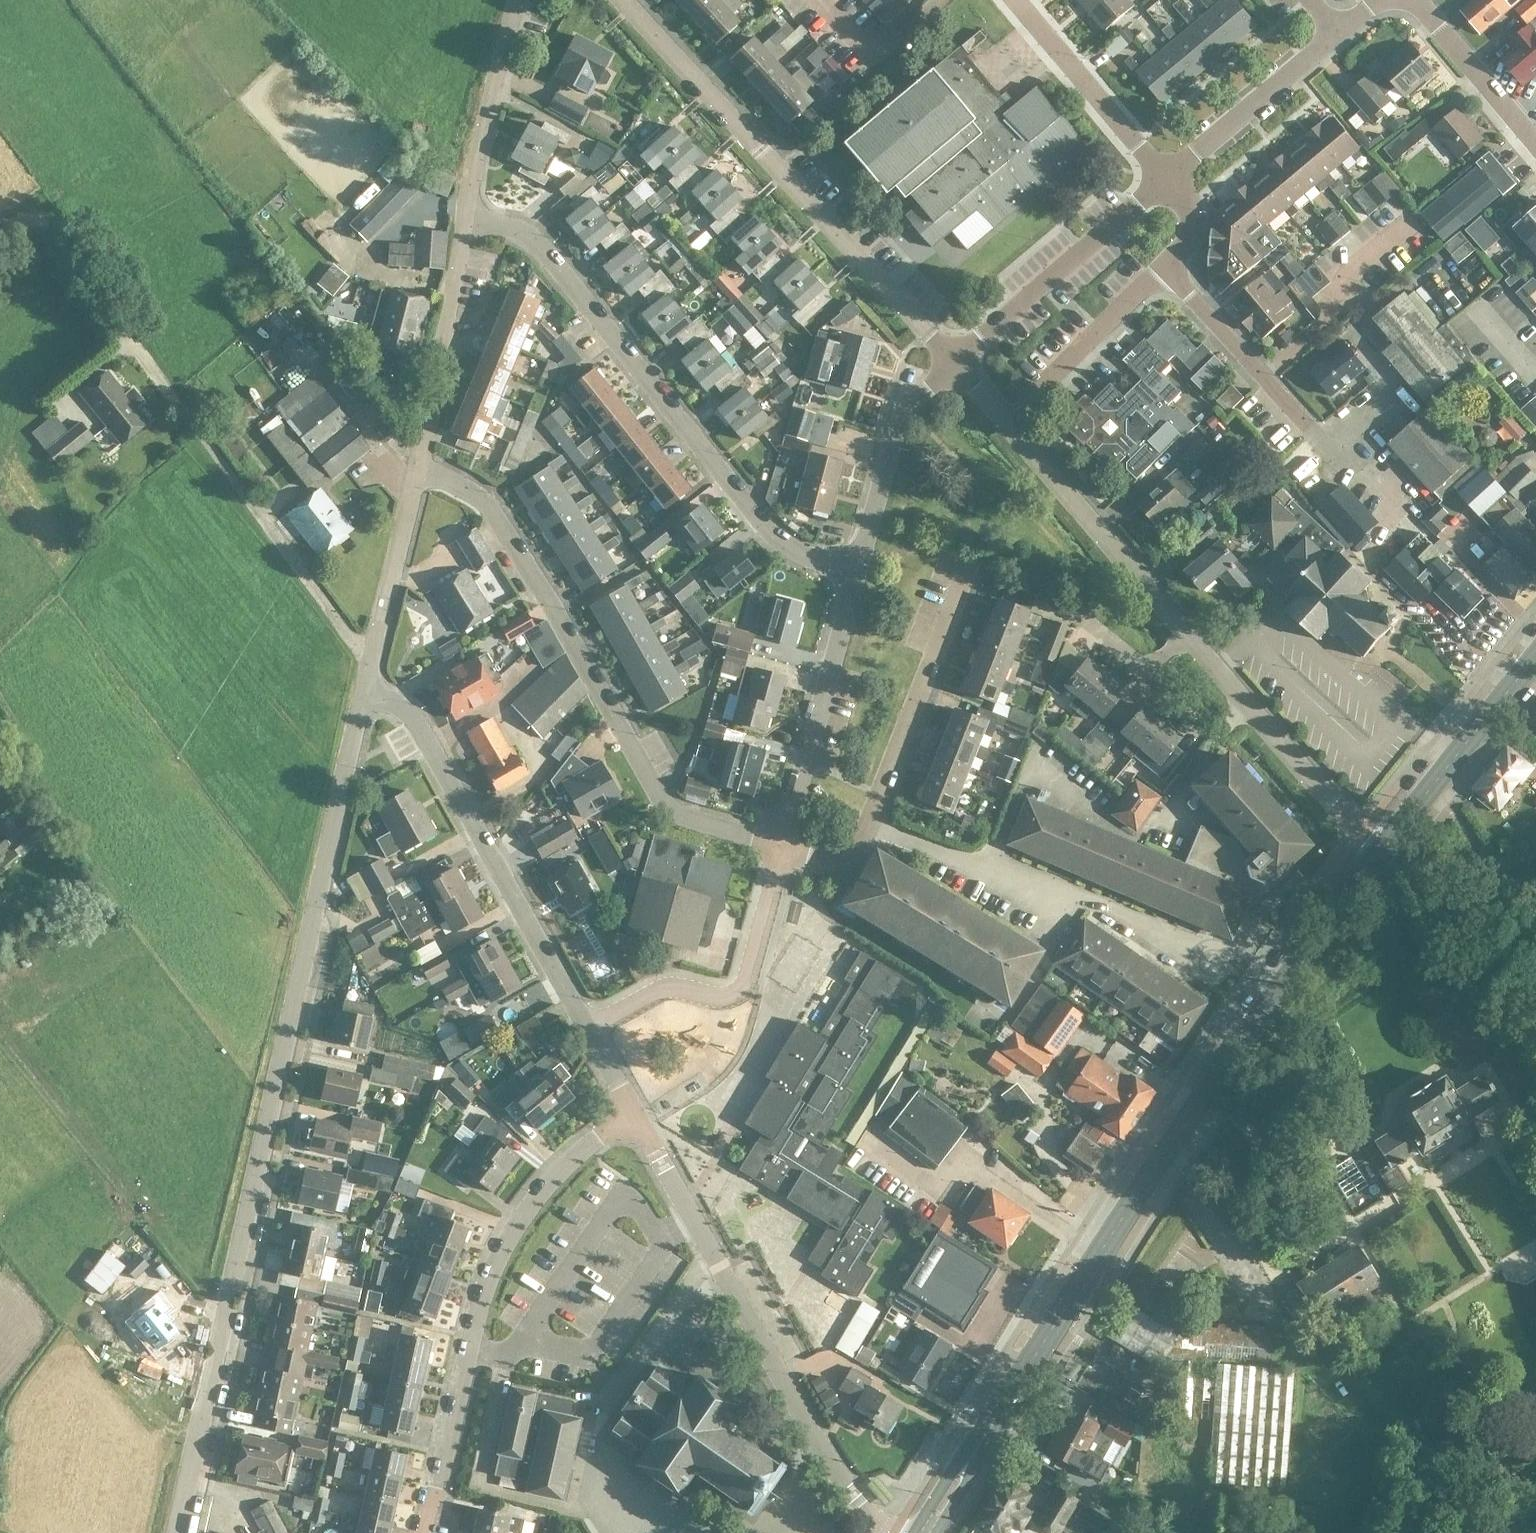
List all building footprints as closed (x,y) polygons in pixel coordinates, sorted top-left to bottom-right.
[(688,13),(702,0),(676,0),(688,13)] [(688,13),(702,28),(733,0),(702,0),(688,13)] [(739,0),(733,0),(702,28),(717,44),(741,23),(734,14),(743,5),(739,0)] [(1088,11),(1100,0),(1079,0),(1088,11)] [(1088,11),(1105,31),(1136,5),(1132,0),(1100,0),(1088,11)] [(1217,58),(1236,42),(1211,12),(1198,22),(1187,9),(1188,9),(1181,0),(1180,0),(1174,6),(1181,15),(1191,27),(1217,58)] [(1236,42),(1257,24),(1236,0),(1224,0),(1217,6),(1212,0),(1201,0),(1211,12),(1236,42)] [(1497,0),(1473,0),(1472,1),(1473,2),(1463,11),(1472,21),(1497,0)] [(1472,21),(1481,33),(1520,0),(1497,0),(1472,21)] [(1528,25),(1535,18),(1535,0),(1526,0),(1515,10),(1528,25)] [(898,2),(879,18),(890,31),(909,15),(898,2)] [(819,13),(811,31),(824,36),(832,19),(819,13)] [(1217,58),(1191,27),(1179,38),(1168,25),(1162,30),(1173,43),(1199,73),(1217,58)] [(1528,25),(1509,41),(1514,47),(1501,58),(1523,84),(1535,74),(1535,35),(1528,25)] [(1120,35),(1129,45),(1136,39),(1127,28),(1120,35)] [(967,54),(985,38),(979,31),(960,46),(967,54)] [(610,55),(575,37),(560,65),(561,65),(555,77),(589,95),(595,83),(595,84),(596,83),(599,85),(605,85),(610,77),(607,72),(603,70),(610,55)] [(731,60),(746,76),(780,44),(773,37),(763,46),(755,38),(731,60)] [(1150,41),(1144,46),(1154,58),(1180,89),(1199,73),(1173,43),(1161,53),(1150,41)] [(746,76),(760,92),(784,70),(777,62),(787,52),(780,44),(746,76)] [(1431,73),(1433,70),(1410,44),(1382,70),(1386,74),(1378,81),(1370,73),(1348,94),(1374,124),(1384,116),(1380,111),(1393,100),(1387,94),(1396,86),(1405,96),(1407,93),(1411,96),(1417,91),(1415,87),(1423,79),(1427,82),(1433,77),(1431,73)] [(815,70),(830,57),(820,46),(806,59),(815,70)] [(1000,95),(995,90),(958,47),(933,69),(932,69),(844,143),(886,194),(894,187),(905,198),(910,193),(920,204),(906,215),(920,235),(932,248),(977,210),(994,229),(1088,151),(1062,115),(1058,117),(1036,88),(1014,104),(1005,92),(1000,95)] [(1142,69),(1131,56),(1125,62),(1135,75),(1137,73),(1163,104),(1180,89),(1154,58),(1142,69)] [(824,69),(830,75),(839,67),(831,57),(816,71),(818,74),(824,69)] [(791,78),(784,70),(760,92),(775,108),(809,76),(802,68),(791,78)] [(790,124),(791,123),(799,133),(817,116),(809,107),(814,102),(806,93),(817,84),(809,76),(775,108),(790,124)] [(587,109),(556,93),(549,107),(579,123),(587,109)] [(1441,122),(1434,129),(1459,159),(1470,150),(1474,153),(1483,145),(1481,141),(1484,139),(1458,108),(1441,122)] [(1322,122),(1313,130),(1342,163),(1351,155),(1357,162),(1364,156),(1358,150),(1361,148),(1335,118),(1334,119),(1332,116),(1330,116),(1322,123),(1322,122)] [(1391,126),(1395,132),(1407,123),(1404,118),(1391,126)] [(529,124),(520,140),(550,156),(558,140),(566,145),(571,136),(545,122),(541,130),(529,124)] [(1418,125),(1409,133),(1407,130),(1384,148),(1395,161),(1426,135),(1418,125)] [(664,164),(688,142),(675,128),(667,136),(660,128),(639,148),(646,155),(651,150),(664,164)] [(1308,140),(1298,149),(1330,186),(1336,181),(1330,173),(1342,163),(1313,130),(1305,137),(1308,140)] [(1361,130),(1356,135),(1370,151),(1385,140),(1381,134),(1372,140),(1370,140),(1361,130)] [(550,156),(520,140),(511,157),(523,163),(519,172),(544,186),(549,177),(541,172),(550,156)] [(628,141),(614,155),(622,163),(636,149),(628,141)] [(586,167),(596,172),(609,148),(599,142),(590,159),(581,154),(575,164),(585,169),(586,167)] [(688,142),(664,164),(676,177),(670,182),(677,189),(698,170),(692,164),(701,156),(688,142)] [(565,158),(575,164),(581,154),(570,148),(565,158)] [(1330,186),(1298,149),(1288,157),(1285,153),(1276,160),(1305,194),(1317,184),(1323,192),(1330,186)] [(1271,171),(1261,179),(1286,209),(1293,217),(1300,211),(1293,204),(1305,194),(1276,160),(1268,168),(1271,171)] [(351,225),(352,225),(366,239),(429,177),(413,161),(379,196),(380,196),(351,225)] [(643,179),(627,161),(618,170),(634,188),(643,179)] [(599,182),(603,187),(619,175),(610,163),(594,176),(599,182)] [(1465,223),(1502,192),(1505,189),(1504,188),(1501,190),(1483,168),(1485,166),(1484,164),(1423,215),(1443,239),(1464,222),(1465,223)] [(581,183),(572,172),(569,170),(553,183),(565,197),(581,183)] [(706,208),(730,185),(717,171),(707,180),(701,173),(680,193),(686,200),(693,194),(706,208)] [(1248,184),(1240,191),(1268,225),(1286,209),(1261,179),(1251,188),(1248,184)] [(663,201),(656,194),(643,180),(634,189),(648,203),(653,210),(663,201)] [(1363,189),(1379,208),(1388,200),(1372,181),(1363,189)] [(730,185),(706,208),(718,221),(711,227),(718,234),(738,215),(733,209),(743,199),(730,185)] [(577,236),(603,215),(592,201),(600,195),(593,187),(570,206),(575,213),(565,221),(577,236)] [(1532,196),(1524,187),(1518,192),(1526,201),(1532,196)] [(1379,208),(1363,189),(1353,196),(1369,216),(1379,208)] [(1268,225),(1240,191),(1231,198),(1234,202),(1215,218),(1214,230),(1213,230),(1211,246),(1213,247),(1212,250),(1211,250),(1210,266),(1211,266),(1210,279),(1222,294),(1264,259),(1283,243),(1268,225)] [(544,208),(552,220),(564,212),(556,200),(544,208)] [(662,219),(671,211),(663,201),(653,210),(654,211),(662,219)] [(654,211),(653,210),(648,203),(632,215),(639,223),(654,211)] [(639,223),(647,234),(662,221),(654,211),(639,223)] [(1326,219),(1342,239),(1351,231),(1335,211),(1326,219)] [(1522,252),(1530,245),(1529,245),(1535,239),(1535,211),(1516,228),(1512,224),(1504,231),(1522,252)] [(687,213),(670,227),(676,234),(677,233),(692,218),(687,213)] [(603,215),(577,236),(589,250),(600,242),(606,250),(628,231),(622,224),(615,230),(603,215)] [(732,240),(744,253),(769,231),(756,217),(747,225),(740,218),(720,237),(726,244),(732,240)] [(1342,239),(1326,219),(1316,227),(1333,246),(1342,239)] [(1484,238),(1490,233),(1482,223),(1469,234),(1485,252),(1492,247),(1484,238)] [(687,224),(677,233),(684,241),(694,232),(687,224)] [(413,267),(413,266),(444,268),(447,233),(416,230),(415,245),(390,243),(388,266),(413,267)] [(749,275),(752,272),(757,278),(778,260),(772,253),(782,245),(769,231),(744,253),(736,261),(749,275)] [(688,248),(694,255),(712,239),(706,232),(688,248)] [(1452,255),(1469,241),(1461,232),(1444,246),(1452,255)] [(639,242),(638,243),(632,235),(609,253),(614,260),(604,268),(616,283),(643,261),(650,255),(639,242)] [(669,237),(655,250),(666,262),(680,249),(669,237)] [(1459,264),(1476,250),(1469,241),(1452,255),(1459,264)] [(1283,243),(1264,259),(1272,268),(1291,252),(1283,243)] [(1296,279),(1306,271),(1291,253),(1281,261),(1296,279)] [(702,270),(693,259),(685,265),(695,277),(702,270)] [(655,275),(643,261),(616,283),(617,284),(619,283),(630,296),(639,289),(645,297),(667,279),(661,271),(655,275)] [(788,298),(812,275),(799,261),(789,270),(782,263),(762,282),(769,290),(775,284),(788,298)] [(1316,263),(1306,271),(1322,290),(1332,282),(1316,263)] [(334,264),(322,278),(338,291),(349,277),(334,264)] [(1306,271),(1296,279),(1288,286),(1302,302),(1311,295),(1313,298),(1322,290),(1306,271)] [(1511,288),(1524,277),(1519,271),(1506,281),(1511,288)] [(825,290),(812,275),(788,298),(800,311),(793,317),(800,324),(821,305),(815,299),(825,290)] [(1277,295),(1262,276),(1232,302),(1240,312),(1236,315),(1244,323),(1277,295)] [(654,331),(680,310),(668,296),(676,290),(670,283),(648,301),(653,307),(642,316),(654,331)] [(381,290),(374,316),(369,335),(375,336),(372,347),(414,358),(430,299),(388,288),(387,291),(381,290)] [(1525,303),(1531,297),(1523,288),(1516,294),(1525,303)] [(511,290),(501,315),(530,327),(536,329),(537,328),(538,327),(551,341),(559,334),(544,319),(543,319),(534,316),(540,302),(511,290)] [(726,295),(734,303),(742,295),(738,290),(731,290),(726,295)] [(1277,295),(1244,323),(1251,332),(1255,329),(1263,339),(1293,314),(1287,307),(1292,302),(1282,291),(1277,295)] [(1446,325),(1438,331),(1407,294),(1376,320),(1397,344),(1385,354),(1425,401),(1428,397),(1474,358),(1446,325)] [(743,313),(752,305),(743,296),(734,304),(743,313)] [(1525,303),(1533,312),(1535,310),(1535,303),(1531,297),(1525,303)] [(724,298),(717,304),(723,312),(731,306),(724,298)] [(734,307),(723,316),(741,337),(752,327),(734,307)] [(680,310),(654,331),(666,346),(677,337),(683,344),(705,326),(699,318),(691,324),(680,310)] [(272,311),(266,317),(285,336),(292,329),(272,311)] [(849,321),(843,314),(832,322),(836,328),(849,321)] [(530,327),(501,315),(491,338),(520,350),(525,338),(532,340),(536,329),(530,327)] [(758,328),(767,338),(779,328),(770,317),(758,328)] [(1149,341),(1170,362),(1177,354),(1197,375),(1211,361),(1199,349),(1169,320),(1149,341)] [(1291,329),(1282,337),(1288,345),(1298,337),(1291,329)] [(694,376),(719,355),(709,342),(714,338),(708,330),(685,348),(690,354),(682,361),(694,376)] [(344,333),(341,348),(354,351),(357,336),(344,333)] [(559,334),(551,341),(561,354),(571,347),(561,333),(559,334)] [(863,392),(871,363),(871,361),(875,362),(879,346),(876,345),(876,342),(843,333),(842,338),(827,334),(825,340),(815,338),(811,351),(804,376),(828,383),(826,390),(829,395),(839,398),(844,395),(846,388),(863,392)] [(520,350),(491,338),(481,362),(510,374),(520,350)] [(1144,380),(1134,389),(1148,403),(1181,436),(1184,438),(1196,426),(1177,407),(1174,410),(1170,405),(1182,393),(1163,373),(1172,364),(1170,362),(1149,341),(1146,339),(1124,361),(1144,380)] [(757,365),(773,352),(763,341),(748,354),(757,365)] [(1332,351),(1335,354),(1313,372),(1334,396),(1366,369),(1343,342),(1332,351)] [(1193,379),(1207,394),(1208,393),(1230,370),(1231,370),(1204,343),(1199,349),(1211,361),(1197,375),(1193,379)] [(773,350),(777,355),(781,351),(777,346),(773,350)] [(571,347),(561,354),(572,368),(582,360),(571,347)] [(773,352),(757,365),(758,366),(756,367),(765,378),(783,363),(773,352)] [(782,352),(778,355),(783,361),(787,358),(782,352)] [(732,370),(719,355),(694,376),(706,391),(714,384),(721,392),(743,374),(737,366),(732,370)] [(541,377),(552,381),(559,365),(548,360),(541,377)] [(481,362),(471,386),(500,398),(510,374),(481,362)] [(569,389),(585,408),(586,410),(611,391),(594,369),(569,389)] [(120,444),(148,421),(136,407),(144,401),(133,388),(126,394),(108,372),(81,394),(107,427),(103,430),(107,434),(110,431),(120,444)] [(313,376),(275,406),(332,478),(370,448),(313,376)] [(731,426),(757,404),(746,390),(752,385),(746,377),(724,395),(728,401),(718,410),(731,426)] [(1483,380),(1483,379),(1482,380),(1481,380),(1480,380),(1480,381),(1479,381),(1479,382),(1478,382),(1478,383),(1478,384),(1478,385),(1479,386),(1479,387),(1480,387),(1480,388),(1481,388),(1482,388),(1483,388),(1484,388),(1485,388),(1485,387),(1486,387),(1486,386),(1487,385),(1487,384),(1487,383),(1487,382),(1486,382),(1486,381),(1485,380),(1484,380),(1483,380)] [(793,393),(790,389),(785,382),(770,393),(779,404),(793,393)] [(1128,470),(1138,480),(1181,436),(1148,403),(1134,389),(1126,398),(1111,384),(1094,402),(1096,404),(1087,412),(1085,410),(1067,428),(1085,446),(1087,444),(1096,452),(1094,455),(1111,472),(1128,455),(1132,459),(1128,463),(1128,470)] [(500,398),(471,386),(461,410),(491,422),(500,398)] [(1245,397),(1234,386),(1219,401),(1230,412),(1245,397)] [(584,428),(594,420),(602,430),(627,411),(611,391),(586,410),(585,408),(575,416),(584,428)] [(535,392),(528,409),(539,414),(546,396),(535,392)] [(1535,417),(1535,398),(1522,410),(1532,421),(1535,417)] [(757,404),(731,426),(743,440),(753,432),(759,439),(781,421),(775,414),(769,419),(757,404)] [(539,414),(528,409),(518,433),(529,438),(539,414)] [(807,440),(814,414),(794,409),(787,435),(807,440)] [(491,422),(461,410),(451,434),(481,446),(486,433),(509,443),(514,442),(518,433),(491,422)] [(1430,410),(1391,444),(1435,493),(1442,501),(1480,466),(1430,410)] [(627,411),(602,430),(618,450),(643,430),(627,411)] [(1512,411),(1500,422),(1517,441),(1529,431),(1512,411)] [(55,415),(32,433),(59,466),(94,438),(81,422),(68,433),(55,415)] [(553,437),(562,429),(552,416),(542,423),(553,437)] [(308,487),(323,475),(282,424),(267,436),(308,487)] [(1490,428),(1489,428),(1487,428),(1485,428),(1484,429),(1482,430),(1481,431),(1480,433),(1480,434),(1479,436),(1479,437),(1479,439),(1480,441),(1480,442),(1481,444),(1482,445),(1484,446),(1485,447),(1487,447),(1489,447),(1490,447),(1492,446),(1493,446),(1495,445),(1496,444),(1497,442),(1498,441),(1498,439),(1498,437),(1498,436),(1498,434),(1497,433),(1496,431),(1495,430),(1493,429),(1492,429),(1490,428)] [(577,448),(562,429),(553,437),(570,457),(579,450),(577,448)] [(618,450),(634,470),(658,450),(643,430),(618,450)] [(514,442),(508,456),(504,466),(515,471),(529,438),(518,433),(514,442)] [(1177,452),(1187,464),(1208,444),(1198,433),(1177,452)] [(784,448),(793,450),(796,439),(787,436),(784,448)] [(586,459),(602,447),(594,437),(579,450),(586,459)] [(1251,444),(1264,459),(1272,452),(1259,437),(1251,444)] [(870,454),(870,440),(839,439),(839,454),(870,454)] [(579,450),(570,457),(579,468),(588,461),(586,459),(579,450)] [(634,470),(650,490),(674,470),(658,450),(634,470)] [(805,475),(791,471),(790,475),(836,488),(836,486),(839,486),(842,476),(839,476),(843,462),(811,453),(805,475)] [(1507,493),(1505,495),(1522,514),(1530,506),(1535,499),(1535,454),(1535,453),(1525,463),(1524,462),(1500,486),(1507,493)] [(548,467),(516,488),(529,509),(563,487),(561,485),(553,471),(566,462),(562,455),(547,465),(548,467)] [(790,475),(791,471),(776,467),(772,482),(783,485),(781,491),(786,492),(783,502),(812,510),(811,515),(827,520),(836,488),(790,475)] [(1481,516),(1505,495),(1507,493),(1500,486),(1485,468),(1458,491),(1481,516)] [(690,490),(674,470),(650,490),(666,510),(690,490)] [(1196,491),(1179,471),(1167,481),(1169,482),(1142,506),(1157,523),(1164,517),(1167,520),(1187,502),(1186,500),(1196,491)] [(601,496),(610,489),(599,474),(589,481),(601,496)] [(563,487),(529,509),(543,530),(577,508),(575,505),(566,492),(580,483),(576,476),(568,480),(561,485),(563,487)] [(1378,523),(1346,486),(1323,506),(1356,543),(1378,523)] [(1207,504),(1218,495),(1211,487),(1200,496),(1207,504)] [(319,556),(353,530),(320,488),(287,514),(319,556)] [(610,489),(601,496),(611,509),(620,501),(610,489)] [(368,514),(382,504),(374,494),(361,504),(368,514)] [(1481,516),(1507,546),(1508,546),(1535,578),(1535,530),(1522,514),(1505,495),(1481,516)] [(577,508),(543,530),(556,550),(590,528),(588,525),(580,512),(593,503),(589,496),(575,505),(577,508)] [(1370,601),(1367,590),(1374,582),(1341,552),(1345,548),(1292,500),(1285,509),(1273,497),(1248,524),(1275,549),(1289,534),(1301,544),(1269,579),(1289,597),(1293,592),(1299,598),(1288,611),(1320,640),(1327,632),(1336,634),(1338,635),(1339,634),(1364,656),(1392,625),(1394,627),(1403,617),(1393,608),(1386,616),(1370,601)] [(1432,532),(1453,523),(1446,505),(1425,514),(1432,532)] [(703,506),(682,523),(676,528),(696,553),(723,531),(703,506)] [(602,517),(607,524),(612,520),(607,513),(602,517)] [(631,514),(621,522),(632,536),(642,529),(631,514)] [(590,528),(556,550),(569,571),(603,549),(601,546),(593,533),(607,524),(602,517),(588,525),(590,528)] [(1221,535),(1208,520),(1183,542),(1195,557),(1221,535)] [(660,527),(635,547),(646,560),(671,540),(660,527)] [(476,529),(457,541),(476,572),(495,560),(476,529)] [(1460,570),(1457,573),(1442,559),(1446,555),(1423,532),(1387,569),(1421,603),(1443,582),(1446,585),(1439,592),(1465,618),(1487,596),(1460,570)] [(603,549),(569,571),(583,592),(617,570),(606,553),(620,544),(615,537),(601,546),(603,549)] [(1248,552),(1239,559),(1223,541),(1187,571),(1203,590),(1221,575),(1239,595),(1253,583),(1244,573),(1257,562),(1248,552)] [(1507,546),(1486,565),(1516,598),(1535,580),(1535,578),(1508,546),(1507,546)] [(729,590),(729,589),(754,570),(739,551),(720,566),(717,563),(700,577),(709,587),(713,591),(723,583),(729,590)] [(493,615),(466,571),(434,591),(460,634),(493,615)] [(644,583),(652,578),(646,571),(639,575),(643,581),(644,583)] [(691,595),(699,589),(688,574),(670,589),(681,604),(691,595)] [(625,586),(591,606),(603,627),(638,607),(637,605),(629,591),(644,583),(643,581),(639,575),(623,584),(625,586)] [(709,617),(691,595),(681,604),(699,625),(709,617)] [(638,607),(603,627),(615,649),(650,629),(649,626),(641,612),(655,604),(651,597),(637,605),(638,607)] [(800,627),(796,626),(802,604),(775,597),(764,638),(795,647),(800,627)] [(998,598),(995,607),(990,605),(984,619),(989,621),(1022,634),(1027,623),(1037,627),(1042,615),(998,598)] [(728,621),(746,626),(752,603),(733,599),(728,621)] [(682,617),(677,610),(663,618),(667,625),(682,617)] [(509,643),(523,635),(529,644),(546,631),(542,624),(535,627),(527,614),(501,629),(509,643)] [(650,629),(615,649),(627,670),(663,650),(661,647),(653,633),(667,625),(663,618),(649,626),(650,629)] [(1054,660),(1068,625),(1055,620),(1041,656),(1054,660)] [(989,621),(980,644),(1014,657),(1018,645),(1025,648),(1029,637),(1022,634),(989,621)] [(712,642),(750,653),(755,634),(717,623),(712,642)] [(565,654),(552,631),(532,646),(545,668),(565,654)] [(663,650),(627,670),(639,691),(675,671),(673,668),(665,655),(679,646),(675,639),(661,647),(663,650)] [(456,640),(449,644),(454,652),(461,648),(456,640)] [(701,640),(690,646),(696,655),(707,648),(701,640)] [(980,644),(972,666),(1005,678),(1014,657),(980,644)] [(721,671),(738,676),(740,668),(743,669),(746,657),(726,652),(721,671)] [(490,687),(491,686),(502,680),(487,654),(477,660),(476,658),(451,673),(450,670),(437,677),(439,680),(434,682),(445,701),(485,679),(490,687)] [(511,705),(519,713),(518,713),(542,738),(587,693),(578,677),(566,655),(546,673),(511,705)] [(675,671),(639,691),(652,713),(687,693),(677,676),(701,662),(696,655),(687,660),(673,668),(675,671)] [(1076,711),(1107,675),(1088,659),(1075,674),(1065,666),(1049,685),(1059,693),(1065,686),(1077,696),(1069,706),(1076,711)] [(1034,670),(1049,676),(1052,666),(1038,660),(1034,670)] [(1005,678),(972,666),(963,688),(996,701),(1001,690),(1011,695),(1016,683),(1005,678)] [(772,706),(777,708),(785,678),(744,667),(736,696),(740,697),(733,722),(765,731),(772,706)] [(1049,676),(1034,670),(1031,679),(1045,685),(1049,676)] [(1113,680),(1107,675),(1076,711),(1085,718),(1092,709),(1102,718),(1125,690),(1124,689),(1126,686),(1116,677),(1113,680)] [(498,697),(491,686),(490,687),(485,679),(445,701),(456,721),(498,697)] [(1141,749),(1163,722),(1144,706),(1121,733),(1130,741),(1122,751),(1131,759),(1140,749),(1141,749)] [(993,736),(997,726),(1029,738),(1032,729),(1008,720),(1009,719),(979,707),(976,716),(956,708),(947,731),(980,744),(984,733),(993,736)] [(1013,707),(1009,719),(1008,720),(1032,729),(1037,716),(1013,707)] [(490,773),(487,774),(498,793),(528,776),(514,753),(511,754),(491,721),(468,734),(490,773)] [(1163,722),(1141,749),(1159,765),(1182,737),(1163,722)] [(726,729),(708,724),(706,723),(702,736),(723,742),(726,729)] [(1031,733),(1044,743),(1051,734),(1039,724),(1031,733)] [(1056,736),(1066,745),(1074,735),(1064,726),(1056,736)] [(1526,728),(1516,741),(1515,742),(1521,747),(1522,746),(1532,733),(1526,728)] [(550,749),(560,758),(577,738),(567,730),(550,749)] [(993,749),(980,744),(947,731),(944,739),(939,737),(933,752),(938,753),(938,754),(971,767),(975,756),(988,761),(993,749)] [(1090,732),(1074,752),(1084,760),(1100,741),(1090,732)] [(1094,768),(1110,748),(1100,741),(1084,760),(1094,768)] [(721,750),(717,762),(759,774),(765,751),(733,742),(730,752),(721,750)] [(1515,742),(1473,794),(1495,812),(1535,762),(1535,758),(1522,746),(1521,747),(1515,742)] [(585,819),(620,799),(618,795),(620,793),(614,782),(611,784),(600,764),(591,769),(573,755),(574,754),(573,753),(551,782),(559,796),(569,790),(585,819)] [(997,764),(1012,769),(1016,759),(1001,753),(997,764)] [(971,767),(938,754),(929,777),(962,789),(971,767)] [(1031,798),(1029,802),(1028,802),(1010,844),(1029,851),(1027,856),(1046,864),(1048,860),(1083,874),(1081,879),(1101,887),(1103,883),(1138,898),(1136,902),(1155,910),(1157,906),(1192,921),(1190,925),(1194,927),(1210,933),(1211,929),(1230,937),(1241,910),(1247,912),(1296,869),(1290,862),(1308,846),(1295,831),(1298,828),(1291,820),(1284,812),(1281,815),(1255,787),(1259,784),(1245,768),(1241,771),(1228,756),(1194,787),(1195,787),(1191,791),(1232,837),(1231,839),(1201,826),(1185,863),(1031,798)] [(759,774),(717,762),(714,774),(723,777),(720,788),(753,796),(753,794),(756,794),(758,793),(760,785),(759,783),(757,782),(759,774)] [(1169,795),(1180,771),(1165,764),(1154,788),(1169,795)] [(989,785),(1003,791),(1007,781),(993,776),(989,785)] [(962,789),(929,777),(920,799),(953,812),(962,789)] [(689,779),(685,793),(707,799),(711,785),(689,779)] [(1115,779),(1112,783),(1123,792),(1126,788),(1115,779)] [(1136,829),(1157,797),(1136,782),(1114,814),(1136,829)] [(424,813),(421,815),(409,794),(379,810),(392,834),(378,842),(388,860),(402,852),(404,854),(437,836),(424,813)] [(8,837),(6,840),(20,857),(51,829),(36,814),(21,827),(20,826),(8,837)] [(961,828),(985,837),(990,825),(966,815),(961,828)] [(532,843),(543,860),(578,839),(567,821),(532,843)] [(588,839),(609,874),(622,867),(601,831),(588,839)] [(702,859),(704,849),(655,836),(629,931),(697,950),(698,944),(706,946),(711,944),(723,896),(731,867),(702,859)] [(6,840),(6,839),(0,844),(0,874),(20,857),(6,840)] [(877,853),(873,859),(870,857),(869,858),(873,860),(859,882),(857,881),(852,889),(849,888),(840,902),(842,902),(839,906),(852,914),(855,910),(898,936),(895,940),(913,951),(916,947),(948,967),(946,971),(964,982),(966,978),(999,998),(996,1002),(1006,1008),(1009,1004),(1010,1004),(1018,991),(1017,990),(1042,949),(1027,939),(1024,943),(902,869),(877,853)] [(372,896),(384,889),(393,884),(379,860),(358,872),(372,896)] [(571,916),(597,901),(588,886),(590,885),(577,863),(568,868),(565,863),(553,869),(556,875),(548,879),(564,908),(566,907),(571,916)] [(1531,871),(1529,872),(1526,867),(1516,870),(1525,887),(1535,880),(1531,871)] [(434,896),(424,902),(430,914),(468,892),(455,868),(427,884),(434,896)] [(405,881),(396,887),(398,891),(403,899),(412,894),(405,881)] [(393,884),(384,889),(388,896),(388,897),(387,900),(397,917),(411,909),(423,932),(437,925),(430,914),(424,902),(419,904),(413,893),(412,894),(403,899),(398,891),(396,887),(394,884),(393,884)] [(430,914),(437,925),(447,919),(454,932),(482,917),(468,892),(430,914)] [(411,909),(397,917),(409,940),(423,932),(411,909)] [(1056,962),(1055,964),(1056,965),(1057,963),(1080,979),(1079,980),(1080,981),(1113,933),(1104,927),(1101,932),(1085,921),(1084,922),(1058,960),(1057,962),(1056,962)] [(369,935),(375,946),(396,934),(391,924),(369,935)] [(1121,939),(1113,933),(1080,981),(1081,979),(1104,995),(1103,997),(1133,954),(1118,943),(1121,939)] [(415,947),(421,959),(440,950),(434,937),(415,947)] [(477,982),(507,964),(494,942),(466,957),(467,958),(456,964),(462,974),(469,969),(477,982)] [(756,1142),(739,1170),(755,1180),(756,1179),(786,1198),(786,1199),(787,1198),(829,1224),(807,1260),(823,1270),(820,1275),(856,1298),(856,1297),(872,1270),(864,1265),(882,1235),(891,1241),(907,1214),(908,1215),(908,1214),(872,1191),(871,1193),(845,1177),(840,1184),(829,1177),(843,1155),(830,1147),(828,1151),(819,1145),(851,1093),(852,1093),(853,1093),(845,1088),(877,1036),(878,1036),(870,1031),(886,1005),(899,1013),(916,986),(862,953),(845,979),(853,984),(820,1036),(799,1022),(766,1076),(772,1080),(746,1122),(745,1122),(745,1123),(763,1135),(758,1143),(756,1142)] [(428,980),(451,967),(444,954),(421,966),(428,980)] [(1148,965),(1133,954),(1103,997),(1104,997),(1105,996),(1128,1012),(1127,1013),(1160,966),(1152,960),(1148,965)] [(477,982),(481,989),(473,994),(481,1007),(491,1001),(492,1003),(520,987),(507,964),(477,982)] [(1168,972),(1160,966),(1127,1013),(1127,1014),(1129,1012),(1151,1028),(1180,986),(1165,976),(1168,972)] [(452,984),(459,997),(471,991),(463,978),(452,984)] [(441,990),(448,1003),(459,997),(452,984),(441,990)] [(1180,986),(1151,1028),(1139,1046),(1157,1059),(1165,1047),(1155,1041),(1160,1034),(1175,1044),(1174,1046),(1175,1047),(1208,999),(1199,993),(1196,997),(1180,986)] [(934,993),(928,999),(936,1008),(942,1003),(934,993)] [(1055,1057),(1084,1016),(1061,998),(1031,1039),(1055,1057)] [(343,1013),(336,1044),(367,1051),(374,1020),(373,1020),(375,1013),(371,1007),(346,1002),(344,1013),(343,1013)] [(499,1031),(490,1014),(463,1029),(472,1045),(499,1031)] [(926,1036),(939,1043),(950,1024),(938,1016),(926,1036)] [(527,1045),(537,1040),(532,1031),(523,1036),(527,1045)] [(460,1032),(440,1043),(450,1060),(470,1050),(460,1032)] [(1015,1033),(1006,1046),(1002,1052),(1039,1078),(1052,1059),(1015,1033)] [(534,1086),(556,1113),(575,1098),(559,1079),(568,1072),(552,1052),(535,1066),(544,1077),(534,1086)] [(987,1064),(1007,1078),(1015,1066),(995,1052),(987,1064)] [(437,1079),(440,1066),(390,1054),(387,1067),(437,1079)] [(1114,1113),(1133,1126),(1155,1093),(1129,1075),(1127,1079),(1092,1055),(1079,1074),(1114,1099),(1111,1104),(1116,1108),(1114,1113)] [(452,1068),(458,1075),(469,1066),(463,1059),(452,1068)] [(412,1090),(415,1077),(373,1067),(370,1081),(412,1090)] [(1079,1074),(1077,1077),(1066,1069),(1055,1086),(1064,1091),(1063,1096),(1073,1103),(1077,1100),(1094,1112),(1064,1155),(1090,1173),(1108,1147),(1106,1146),(1115,1134),(1123,1140),(1133,1126),(1114,1113),(1116,1108),(1111,1104),(1114,1099),(1079,1074)] [(361,1079),(330,1072),(324,1098),(355,1105),(361,1079)] [(1408,1099),(1393,1108),(1403,1124),(1364,1148),(1381,1176),(1393,1169),(1391,1167),(1419,1150),(1421,1154),(1471,1123),(1468,1118),(1498,1100),(1495,1094),(1498,1091),(1491,1080),(1488,1082),(1483,1075),(1454,1093),(1452,1089),(1454,1087),(1455,1085),(1454,1083),(1453,1081),(1449,1080),(1447,1080),(1444,1077),(1430,1086),(1419,1082),(1408,1089),(1408,1099)] [(934,1173),(968,1127),(901,1076),(874,1118),(888,1129),(884,1135),(934,1173)] [(464,1108),(476,1096),(457,1078),(445,1090),(464,1108)] [(1022,1122),(1038,1109),(1017,1083),(1001,1096),(1022,1122)] [(556,1113),(534,1086),(523,1095),(514,1084),(497,1098),(512,1117),(521,1110),(537,1129),(556,1113)] [(473,1134),(476,1136),(468,1147),(479,1155),(507,1175),(521,1157),(502,1143),(509,1134),(486,1117),(473,1134)] [(353,1128),(319,1121),(313,1151),(347,1159),(352,1137),(378,1143),(382,1124),(355,1118),(353,1128)] [(507,1175),(479,1155),(471,1165),(458,1155),(445,1172),(467,1189),(475,1179),(494,1193),(507,1175)] [(386,1163),(384,1174),(395,1177),(398,1165),(386,1163)] [(342,1177),(308,1169),(300,1203),(335,1211),(342,1177)] [(394,1179),(381,1176),(350,1169),(347,1183),(390,1193),(394,1179)] [(415,1199),(420,1186),(399,1178),(394,1191),(415,1199)] [(975,1187),(966,1199),(960,1209),(974,1219),(972,1222),(1005,1245),(1007,1243),(1009,1244),(1016,1234),(1014,1232),(1025,1216),(1003,1200),(1004,1198),(996,1193),(994,1195),(992,1193),(990,1197),(975,1187)] [(430,1240),(459,1252),(468,1229),(450,1222),(454,1212),(425,1200),(419,1217),(437,1224),(430,1240)] [(931,1219),(949,1228),(958,1210),(939,1201),(931,1219)] [(391,1212),(386,1223),(398,1228),(403,1217),(391,1212)] [(294,1224),(288,1249),(324,1257),(327,1242),(331,1243),(335,1240),(339,1223),(313,1217),(310,1227),(294,1224)] [(379,1220),(375,1230),(382,1233),(386,1223),(381,1221),(379,1220)] [(398,1228),(386,1223),(381,1234),(393,1239),(398,1228)] [(145,1225),(126,1240),(152,1272),(171,1257),(145,1225)] [(370,1241),(372,1232),(360,1229),(358,1239),(370,1241)] [(983,1291),(984,1289),(997,1267),(975,1254),(938,1231),(901,1292),(925,1307),(962,1329),(985,1293),(983,1291)] [(418,1247),(413,1259),(421,1263),(451,1274),(459,1252),(430,1240),(426,1250),(418,1247)] [(288,1249),(283,1273),(300,1276),(297,1288),(323,1294),(326,1283),(326,1282),(319,1280),(324,1257),(288,1249)] [(1337,1262),(1359,1295),(1378,1283),(1357,1249),(1337,1262)] [(376,1259),(374,1271),(384,1273),(387,1262),(376,1259)] [(408,1268),(403,1281),(442,1296),(451,1274),(421,1263),(413,1259),(409,1269),(408,1268)] [(1337,1262),(1301,1285),(1323,1318),(1359,1295),(1337,1262)] [(358,1263),(353,1281),(362,1283),(367,1265),(358,1263)] [(384,1273),(374,1271),(371,1283),(382,1285),(384,1273)] [(442,1296),(403,1281),(394,1303),(401,1306),(398,1314),(416,1321),(420,1313),(433,1318),(442,1296)] [(326,1283),(323,1294),(325,1295),(350,1300),(353,1289),(326,1283)] [(172,1315),(177,1311),(160,1290),(130,1315),(135,1320),(133,1322),(158,1352),(180,1334),(171,1323),(175,1320),(172,1315)] [(312,1329),(317,1304),(278,1295),(277,1301),(273,1301),(270,1315),(274,1316),(273,1320),(312,1329)] [(325,1295),(322,1308),(349,1314),(352,1301),(350,1300),(325,1295)] [(352,1332),(385,1337),(388,1318),(355,1313),(352,1332)] [(853,1358),(861,1345),(873,1324),(855,1314),(836,1348),(853,1358)] [(312,1329),(273,1320),(268,1343),(275,1344),(273,1358),(277,1359),(292,1362),(314,1367),(315,1366),(337,1371),(340,1358),(307,1350),(312,1329)] [(403,1326),(401,1334),(413,1337),(415,1328),(403,1326)] [(1268,1350),(1269,1329),(1211,1326),(1210,1347),(1268,1350)] [(951,1347),(924,1331),(899,1372),(926,1388),(951,1347)] [(401,1334),(396,1358),(427,1365),(432,1341),(401,1334)] [(350,1347),(362,1350),(364,1339),(353,1336),(350,1347)] [(862,1346),(854,1360),(867,1368),(875,1354),(862,1346)] [(362,1350),(350,1347),(347,1359),(359,1362),(362,1350)] [(802,1363),(806,1373),(823,1367),(818,1357),(802,1363)] [(270,1371),(262,1369),(257,1390),(299,1400),(304,1378),(311,1380),(314,1367),(292,1362),(277,1359),(273,1358),(270,1371)] [(396,1358),(391,1381),(422,1388),(427,1365),(396,1358)] [(738,1404),(716,1389),(701,1378),(698,1376),(696,1378),(697,1379),(690,1389),(658,1367),(646,1384),(642,1382),(622,1411),(626,1413),(613,1431),(645,1453),(638,1463),(636,1465),(639,1467),(676,1493),(678,1495),(691,1482),(700,1486),(704,1479),(750,1511),(751,1509),(752,1509),(780,1469),(779,1469),(781,1466),(736,1435),(740,1429),(730,1421),(739,1408),(741,1405),(739,1403),(738,1404)] [(872,1381),(853,1368),(840,1389),(860,1401),(855,1409),(865,1415),(862,1420),(886,1434),(903,1407),(869,1386),(872,1381)] [(823,1377),(812,1385),(828,1407),(840,1399),(823,1377)] [(422,1388),(391,1381),(386,1404),(417,1411),(422,1388)] [(345,1396),(358,1398),(361,1386),(348,1383),(345,1396)] [(538,1392),(512,1386),(496,1455),(499,1455),(494,1475),(501,1477),(499,1485),(517,1489),(520,1475),(528,1477),(525,1493),(564,1501),(582,1418),(566,1414),(569,1401),(573,1402),(574,1401),(538,1393),(538,1392)] [(290,1435),(298,1437),(301,1437),(301,1436),(304,1422),(294,1420),(299,1400),(257,1390),(255,1401),(251,1401),(249,1409),(253,1411),(252,1413),(267,1416),(264,1429),(290,1435)] [(355,1411),(358,1398),(345,1396),(343,1408),(355,1411)] [(417,1411),(386,1404),(381,1428),(412,1435),(417,1411)] [(1102,1457),(1112,1439),(1102,1434),(1105,1429),(1071,1410),(1056,1438),(1083,1454),(1086,1449),(1102,1457)] [(1105,1429),(1102,1434),(1112,1439),(1123,1445),(1129,1435),(1135,1424),(1135,1423),(1114,1412),(1105,1429)] [(341,1414),(338,1428),(358,1432),(361,1418),(341,1414)] [(285,1485),(289,1466),(294,1447),(247,1436),(240,1468),(257,1471),(255,1478),(285,1485)] [(301,1437),(298,1437),(295,1454),(325,1461),(328,1441),(301,1436),(301,1437)] [(1083,1454),(1056,1438),(1048,1452),(1101,1481),(1110,1464),(1101,1459),(1102,1457),(1086,1449),(1083,1454)] [(370,1472),(402,1479),(407,1455),(376,1448),(370,1472)] [(333,1451),(331,1463),(342,1465),(345,1453),(333,1451)] [(342,1465),(331,1463),(328,1475),(339,1477),(342,1465)] [(402,1479),(370,1472),(365,1495),(396,1502),(402,1479)] [(1064,1494),(1070,1485),(1064,1481),(1059,1491),(1064,1494)] [(1042,1518),(1021,1505),(1026,1497),(1015,1491),(1016,1490),(1010,1486),(1009,1487),(1002,1483),(977,1524),(981,1526),(980,1527),(984,1530),(985,1529),(987,1530),(986,1532),(987,1532),(1004,1532),(1009,1524),(1021,1531),(1028,1519),(1050,1532),(1059,1532),(1078,1502),(1059,1491),(1042,1518)] [(396,1502),(365,1495),(360,1518),(391,1525),(396,1502)] [(317,1496),(314,1507),(326,1510),(328,1499),(317,1496)] [(311,1514),(314,1502),(295,1497),(292,1509),(311,1514)] [(268,1500),(251,1510),(262,1529),(257,1532),(287,1532),(268,1500)] [(1113,1522),(1084,1505),(1076,1517),(1102,1532),(1106,1532),(1113,1522)] [(326,1510),(314,1507),(311,1520),(323,1523),(326,1510)] [(474,1532),(479,1532),(522,1532),(525,1518),(479,1508),(474,1532)] [(360,1518),(356,1532),(389,1532),(391,1525),(360,1518)]
